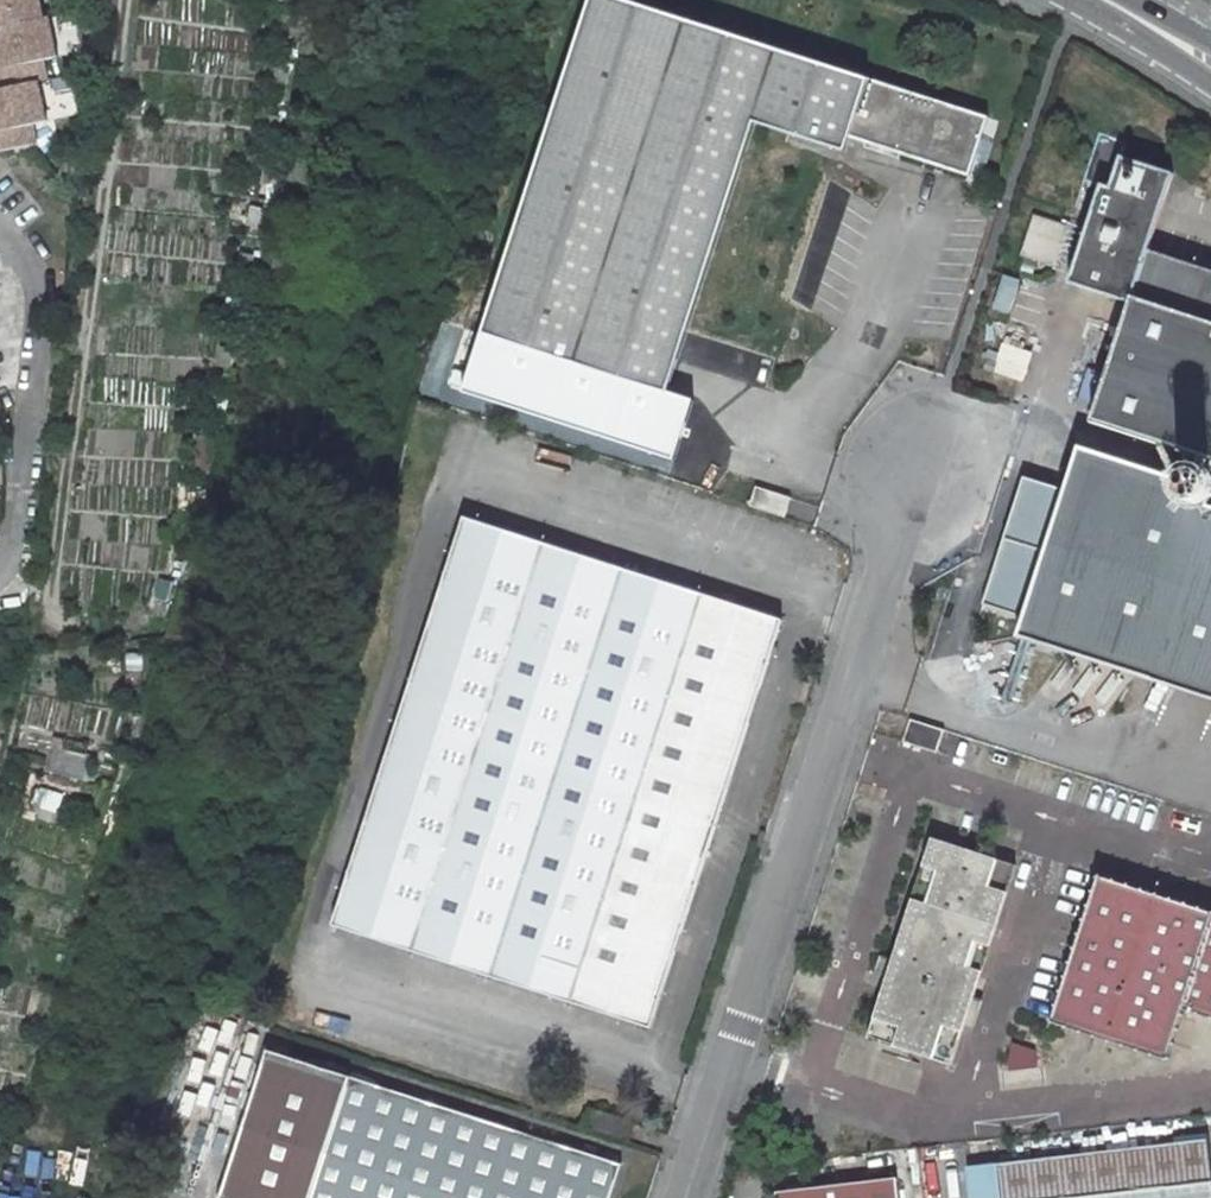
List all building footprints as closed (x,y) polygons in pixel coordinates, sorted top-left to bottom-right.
[(0,29),(4,47),(5,53),(0,54),(0,151),(34,144),(31,125),(45,121),(36,82),(45,80),(40,60),(55,57),(47,17),(41,18),(37,0),(0,0),(0,29)] [(961,168),(982,104),(649,0),(574,0),(472,325),(657,385),(745,117),(832,145),(837,129),(961,168)] [(291,42),(292,23),(280,23),(279,41),(291,42)] [(286,89),(288,71),(276,69),(274,87),(286,89)] [(278,135),(281,118),(269,116),(266,133),(278,135)] [(1149,250),(1173,171),(1122,155),(1127,140),(1100,132),(1085,179),(1101,185),(1071,282),(1133,302),(1096,418),(1210,455),(1210,270),(1149,250)] [(270,181),(273,162),(261,160),(258,178),(270,181)] [(260,227),(263,209),(251,207),(248,225),(260,227)] [(1071,227),(1032,215),(1020,254),(1059,266),(1071,227)] [(238,271),(250,274),(254,256),(242,254),(238,271)] [(241,319),(244,301),(232,299),(230,316),(241,319)] [(657,385),(472,325),(449,389),(676,461),(695,398),(657,385)] [(1004,343),(994,371),(1025,382),(1034,353),(1004,343)] [(219,364),(230,366),(234,349),(222,346),(219,364)] [(217,418),(221,401),(210,398),(205,415),(217,418)] [(1083,443),(1023,633),(1210,693),(1210,502),(1209,503),(1204,505),(1200,505),(1195,503),(1191,501),(1187,497),(1185,493),(1184,488),(1185,483),(1188,477),(1083,443)] [(204,469),(208,451),(196,448),(193,467),(204,469)] [(1209,472),(1205,471),(1200,470),(1195,472),(1191,474),(1188,477),(1185,483),(1184,488),(1185,493),(1187,497),(1191,501),(1195,503),(1200,505),(1204,505),(1209,503),(1210,502),(1210,473),(1209,472)] [(750,484),(744,503),(780,514),(785,495),(750,484)] [(189,524),(194,507),(183,503),(178,521),(189,524)] [(776,619),(457,518),(329,927),(648,1028),(776,619)] [(168,599),(173,582),(162,579),(157,596),(168,599)] [(104,685),(108,658),(97,657),(94,683),(104,685)] [(937,759),(944,738),(909,727),(900,750),(937,759)] [(47,771),(87,781),(97,747),(56,737),(47,771)] [(46,794),(42,807),(61,811),(64,799),(46,794)] [(957,1067),(971,1025),(977,1027),(991,983),(983,980),(1020,863),(982,851),(984,845),(963,838),(961,845),(925,834),(877,983),(889,987),(870,1041),(893,1049),(889,1058),(926,1068),(930,1059),(957,1067)] [(1097,881),(1050,1024),(1166,1062),(1182,1013),(1210,1023),(1210,918),(1097,881)] [(1011,1042),(1007,1061),(1036,1058),(1035,1050),(1011,1042)] [(1007,1061),(1008,1068),(1037,1065),(1036,1058),(1007,1061)] [(620,1165),(374,1087),(338,1197),(609,1197),(620,1165)] [(1207,1140),(998,1165),(1001,1197),(1210,1197),(1210,1176),(1207,1140)] [(898,1182),(779,1197),(900,1197),(898,1182)]
